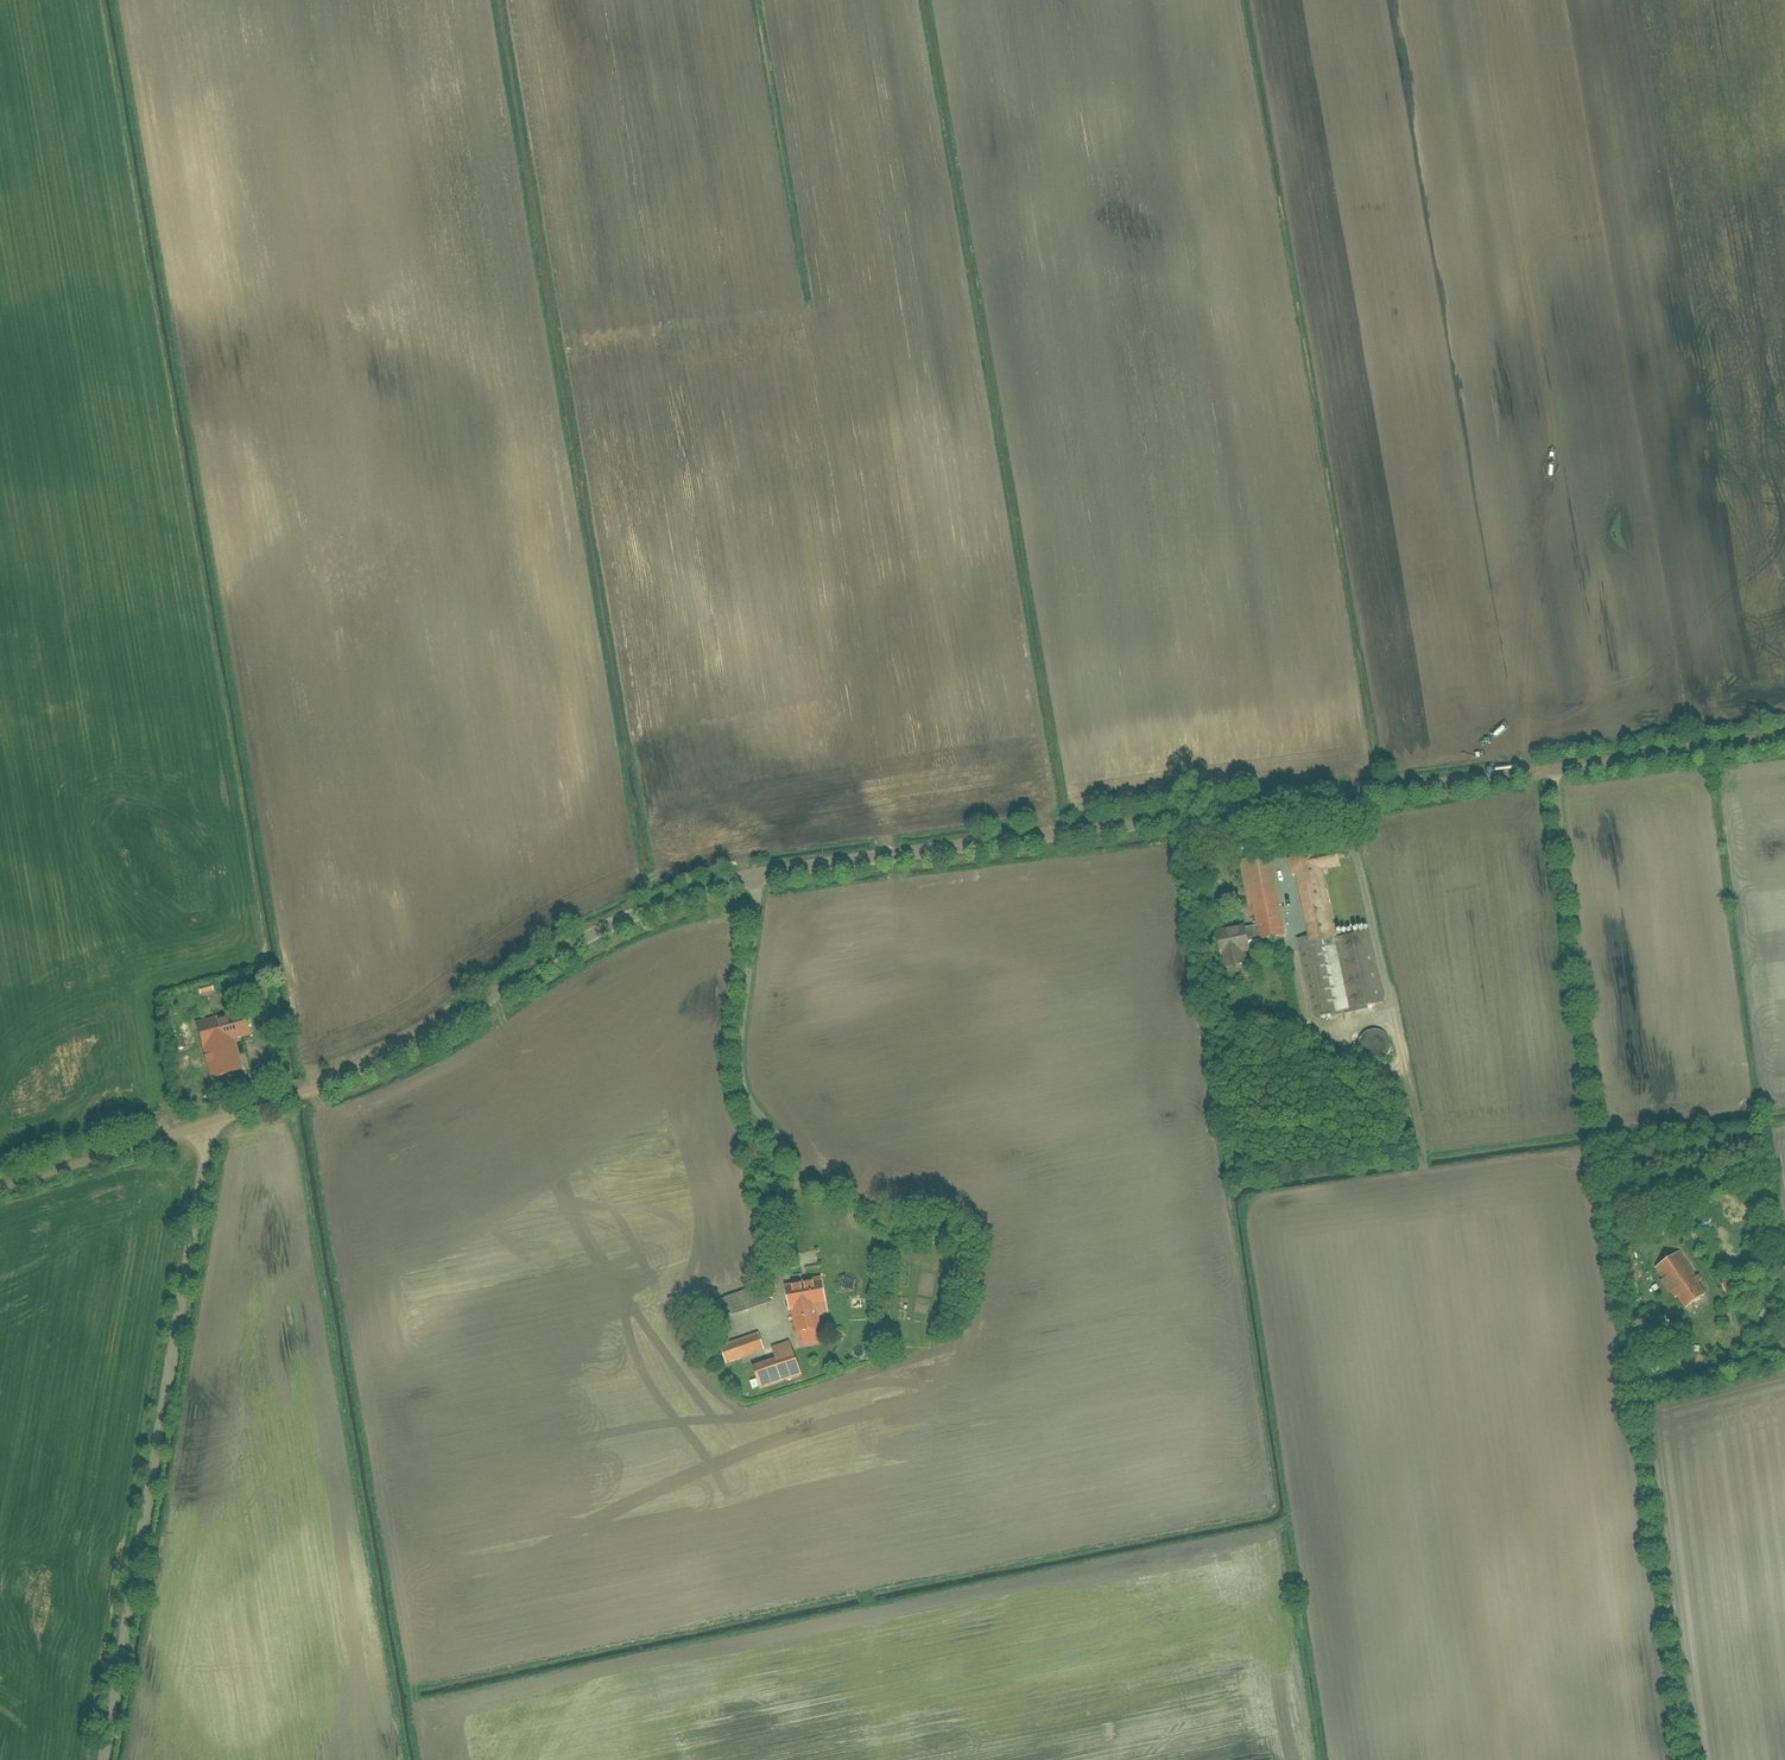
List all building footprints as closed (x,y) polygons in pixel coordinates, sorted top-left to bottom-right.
[(1379,1005),(1365,934),(1331,940),(1317,872),(1336,868),(1332,851),(1295,859),(1311,939),(1296,942),(1312,1019),(1379,1005)] [(1277,932),(1263,854),(1240,858),(1254,937),(1241,939),(1239,931),(1219,935),(1225,969),(1244,965),(1241,949),(1264,945),(1262,934),(1277,932)] [(203,1005),(205,1016),(230,1012),(228,1001),(203,1005)] [(203,1032),(214,1078),(215,1082),(244,1075),(236,1041),(250,1038),(246,1021),(203,1032)] [(1396,1051),(1396,1047),(1396,1043),(1395,1040),(1393,1037),(1390,1034),(1388,1032),(1384,1030),(1381,1030),(1378,1029),(1373,1030),(1371,1031),(1368,1033),(1365,1035),(1363,1038),(1362,1041),(1361,1044),(1361,1048),(1361,1052),(1363,1055),(1364,1058),(1366,1060),(1369,1062),(1372,1064),(1376,1065),(1379,1065),(1381,1065),(1385,1063),(1388,1062),(1391,1060),(1393,1057),(1395,1054),(1396,1051)] [(362,1053),(354,1055),(351,1048),(340,1051),(345,1065),(364,1059),(362,1053)] [(1680,1230),(1676,1213),(1662,1216),(1667,1234),(1680,1230)] [(1677,1254),(1657,1268),(1683,1306),(1703,1292),(1677,1254)] [(817,1334),(813,1310),(825,1308),(818,1272),(790,1278),(796,1306),(790,1307),(795,1338),(817,1334)] [(740,1291),(707,1304),(713,1320),(747,1308),(740,1291)] [(720,1348),(726,1366),(764,1354),(758,1336),(720,1348)] [(773,1349),(776,1358),(751,1366),(760,1390),(800,1376),(792,1352),(789,1353),(786,1344),(773,1349)] [(1635,1406),(1636,1422),(1644,1422),(1643,1406),(1635,1406)]
